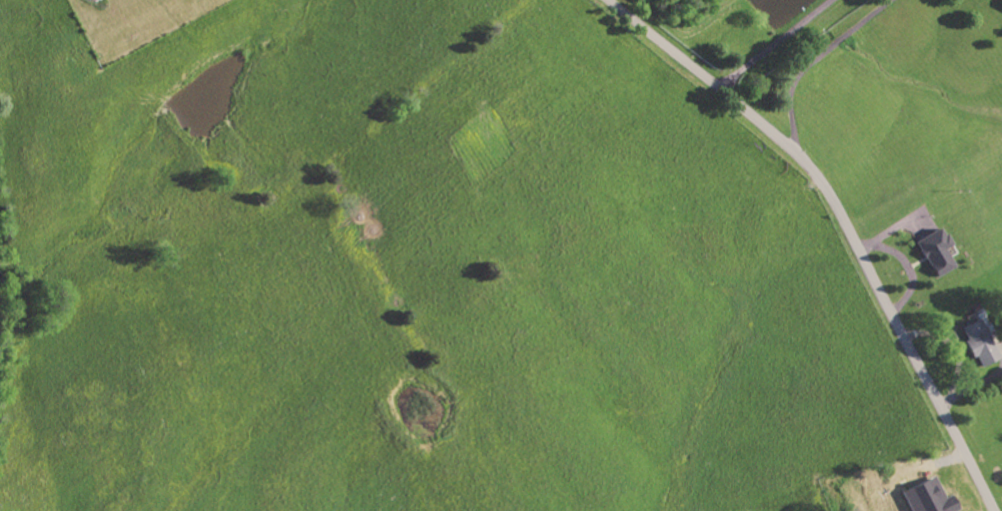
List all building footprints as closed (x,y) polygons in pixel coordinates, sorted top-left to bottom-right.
[(948,245),(938,228),(913,242),(934,278),(953,267),(942,249),(948,245)] [(996,360),(978,319),(958,327),(964,341),(961,342),(969,359),(974,357),(978,368),(996,360)] [(950,496),(942,499),(934,477),(901,490),(909,510),(956,510),(950,496)]
